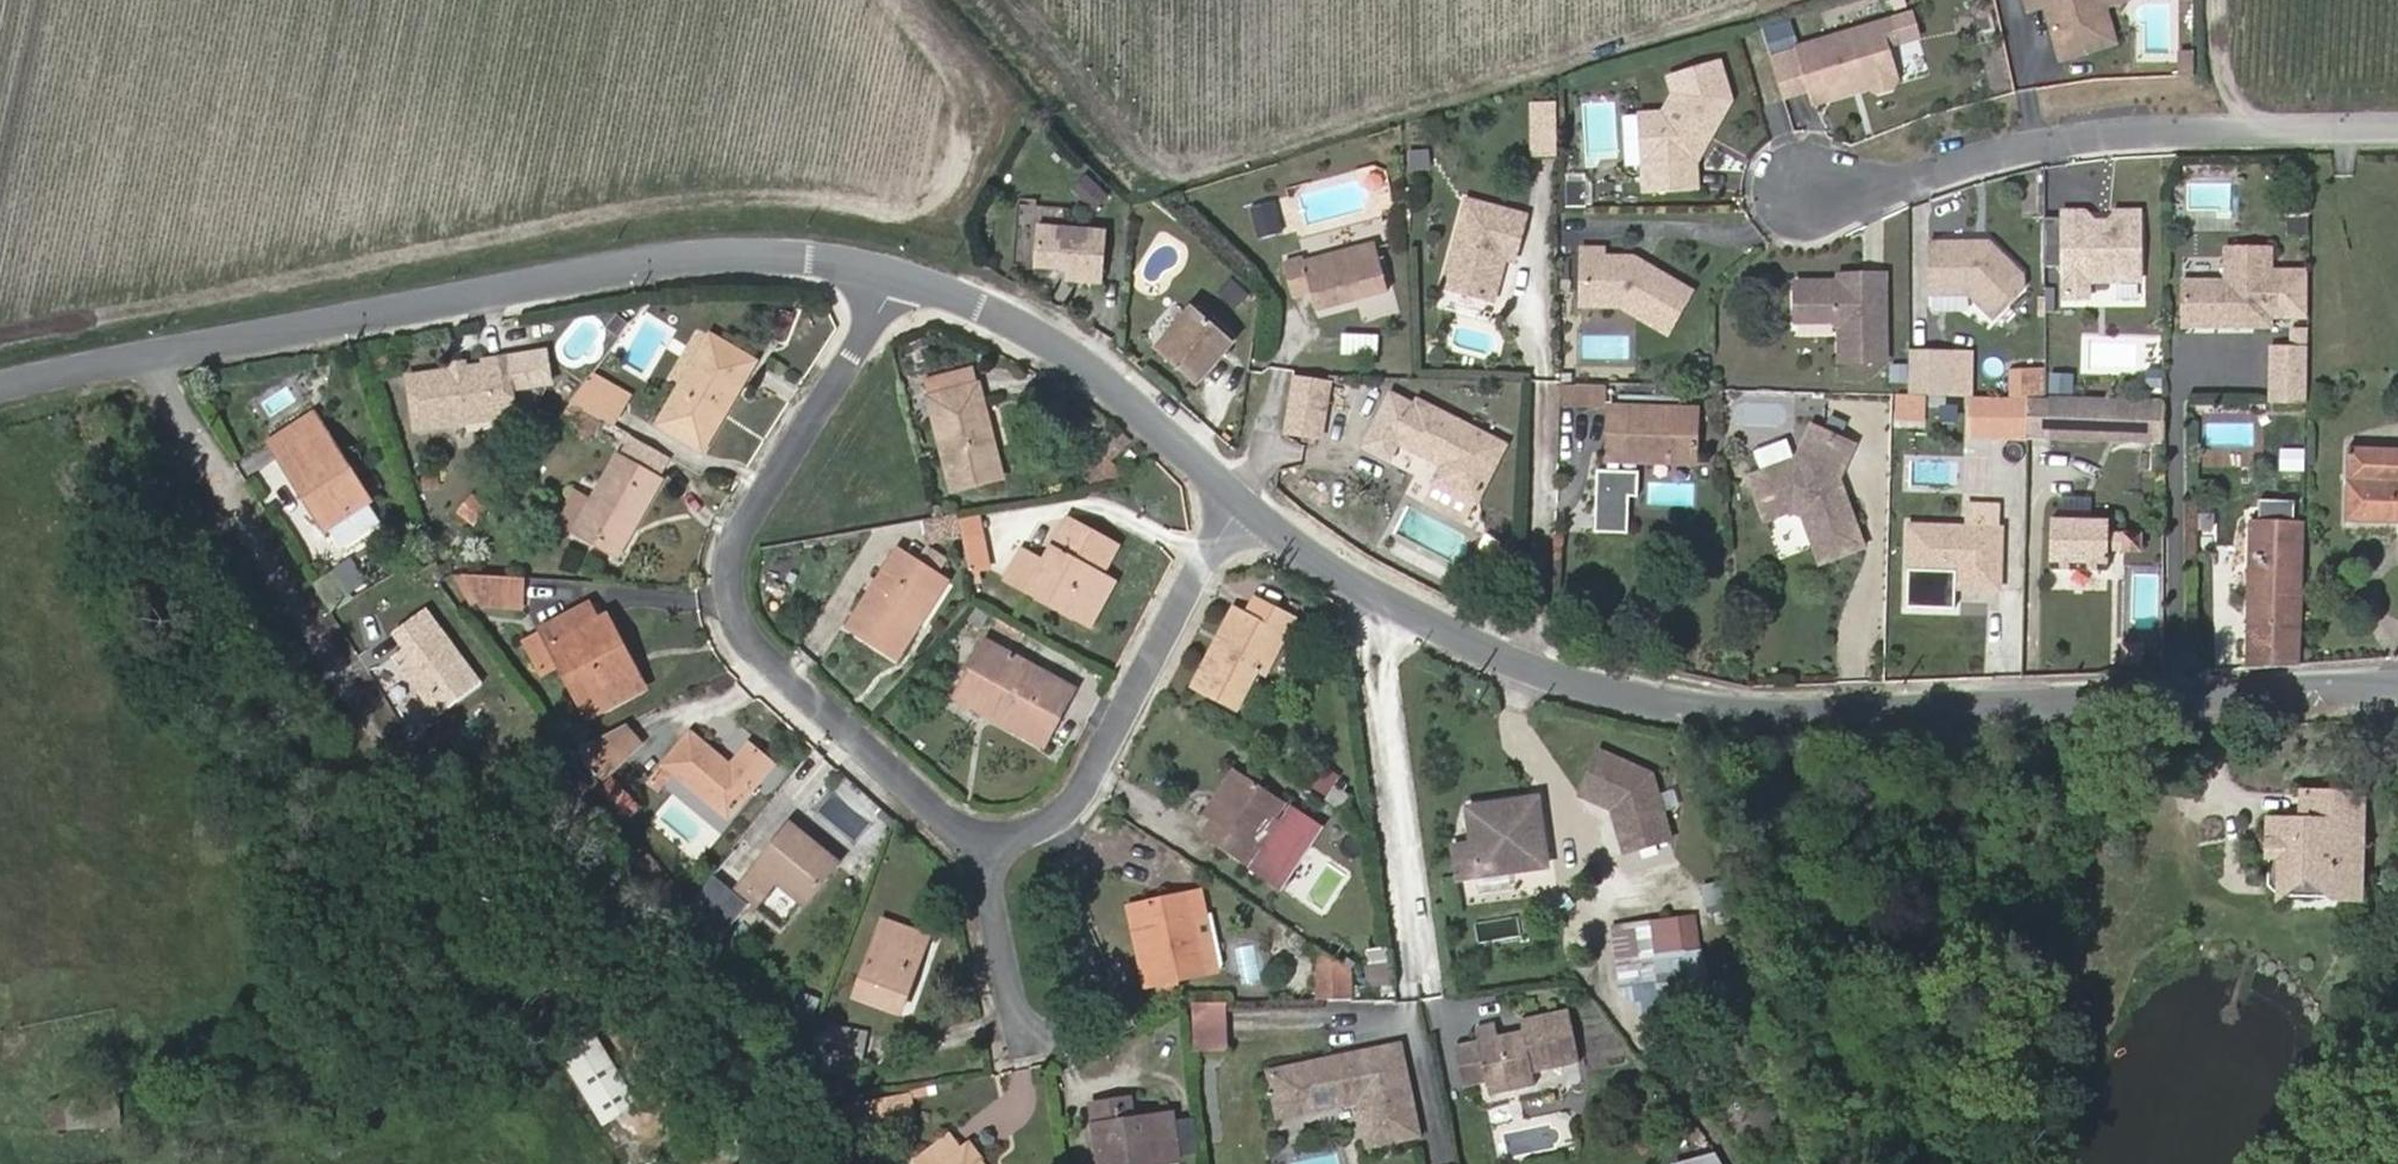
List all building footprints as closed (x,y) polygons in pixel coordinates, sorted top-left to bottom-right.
[(2094,46),(2080,1),(2083,0),(2042,0),(2043,3),(2059,56),(2094,46)] [(2080,1),(2094,46),(2112,41),(2101,4),(2115,0),(2083,0),(2080,1)] [(1888,18),(1797,46),(1813,102),(1838,94),(1835,84),(1865,75),(1868,85),(1877,90),(1889,87),(1894,77),(1884,44),(1895,41),(1888,18)] [(1661,111),(1661,128),(1643,127),(1644,186),(1695,186),(1695,161),(1729,99),(1717,61),(1668,76),(1673,92),(1665,111),(1661,111)] [(1865,75),(1835,84),(1838,94),(1868,85),(1865,75)] [(1555,155),(1554,101),(1533,102),(1534,156),(1555,155)] [(1643,127),(1661,128),(1661,111),(1643,111),(1643,127)] [(1410,171),(1429,170),(1428,150),(1409,151),(1410,171)] [(1073,195),(1101,206),(1109,186),(1081,175),(1073,195)] [(1583,202),(1583,181),(1567,181),(1567,202),(1583,202)] [(1273,227),(1266,198),(1244,203),(1250,232),(1273,227)] [(1447,288),(1491,300),(1505,292),(1510,273),(1504,266),(1510,244),(1517,246),(1524,248),(1531,215),(1470,200),(1447,288)] [(2081,212),(2062,212),(2061,299),(2087,299),(2087,282),(2095,274),(2105,274),(2113,282),(2138,282),(2138,218),(2113,218),(2104,228),(2097,228),(2081,212)] [(1099,270),(1103,220),(1034,213),(1030,252),(1063,255),(1062,266),(1099,270)] [(1297,259),(1295,255),(1279,259),(1287,293),(1305,289),(1310,308),(1388,289),(1376,241),(1297,259)] [(2022,276),(1988,242),(1927,242),(1927,293),(1966,293),(1993,320),(2022,291),(2022,276)] [(1504,266),(1510,273),(1517,246),(1510,244),(1504,266)] [(1602,255),(1602,247),(1582,246),(1582,302),(1620,302),(1666,332),(1690,291),(1634,255),(1602,255)] [(2223,246),(2223,279),(2182,280),(2181,326),(2271,324),(2269,246),(2223,246)] [(1882,275),(1850,274),(1850,285),(1837,285),(1837,282),(1836,282),(1792,282),(1791,320),(1829,321),(1836,327),(1836,360),(1882,361),(1882,275)] [(1837,285),(1850,285),(1850,274),(1836,274),(1836,282),(1837,282),(1837,285)] [(1226,334),(1187,298),(1150,337),(1190,374),(1226,334)] [(793,317),(777,311),(769,333),(784,338),(793,317)] [(2304,401),(2306,323),(2293,322),(2293,347),(2269,346),(2268,401),(2304,401)] [(663,422),(705,445),(755,360),(713,336),(663,422)] [(488,360),(489,366),(468,369),(469,373),(462,375),(454,371),(412,376),(421,429),(517,414),(508,357),(488,360)] [(454,371),(462,375),(469,373),(468,369),(467,363),(453,365),(454,371)] [(978,364),(958,369),(962,386),(982,382),(978,364)] [(925,377),(953,489),(1005,476),(982,382),(962,386),(958,369),(925,377)] [(2049,370),(2048,392),(2072,393),(2073,371),(2049,370)] [(583,384),(626,409),(635,393),(594,371),(583,384)] [(1327,439),(1331,380),(1296,377),(1291,436),(1327,439)] [(616,425),(626,409),(583,384),(572,399),(575,401),(602,417),(616,425)] [(1584,404),(1605,405),(1605,385),(1584,384),(1584,404)] [(1399,440),(1439,461),(1442,455),(1448,459),(1445,464),(1437,481),(1477,501),(1505,444),(1419,401),(1417,405),(1392,393),(1367,444),(1391,456),(1399,440)] [(1906,394),(1897,394),(1897,420),(1918,420),(1919,394),(1906,394)] [(1972,436),(2026,437),(2027,397),(1973,396),(1972,436)] [(2050,439),(2148,442),(2149,401),(2051,398),(2050,439)] [(602,417),(575,401),(561,424),(589,440),(602,417)] [(1695,460),(1696,411),(1610,408),(1608,462),(1616,461),(1621,458),(1695,460)] [(371,501),(315,414),(271,442),(327,529),(371,501)] [(1795,458),(1750,475),(1765,517),(1792,506),(1803,511),(1821,560),(1864,545),(1846,495),(1839,492),(1833,494),(1830,486),(1854,443),(1812,424),(1795,458)] [(1113,480),(1131,475),(1114,459),(1134,438),(1124,429),(1093,462),(1113,480)] [(669,455),(636,436),(624,457),(647,471),(657,476),(669,455)] [(1833,494),(1839,492),(1846,495),(1839,476),(1854,443),(1830,486),(1833,494)] [(2347,447),(2345,522),(2397,524),(2397,449),(2347,447)] [(2280,448),(2280,472),(2304,472),(2304,448),(2280,448)] [(575,530),(597,542),(600,536),(615,544),(627,525),(632,528),(661,479),(657,476),(647,471),(624,457),(620,455),(575,530)] [(1439,461),(1445,464),(1448,459),(1442,455),(1439,461)] [(1592,530),(1630,533),(1634,472),(1597,469),(1592,530)] [(2293,515),(2293,499),(2258,499),(2258,515),(2293,515)] [(2000,527),(2001,503),(1974,502),(1974,526),(2000,527)] [(988,559),(979,508),(961,511),(971,563),(988,559)] [(936,516),(924,518),(927,540),(963,535),(958,512),(936,516)] [(2107,532),(2107,519),(2051,518),(2049,569),(2107,570),(2107,550),(2140,551),(2140,532),(2107,532)] [(1097,569),(1101,562),(1108,565),(1118,545),(1069,519),(1046,562),(1023,550),(1008,578),(1084,619),(1107,576),(1103,574),(1103,573),(1097,569)] [(2245,669),(2296,665),(2302,524),(2251,521),(2245,669)] [(618,553),(632,528),(627,525),(615,544),(600,536),(597,542),(618,553)] [(1999,587),(2000,527),(1974,526),(1908,525),(1907,570),(1953,571),(1953,586),(1999,587)] [(920,563),(938,574),(949,557),(931,546),(920,563)] [(899,658),(921,623),(910,617),(938,574),(920,563),(899,549),(849,626),(899,658)] [(1103,573),(1108,565),(1101,562),(1097,569),(1103,573)] [(313,584),(329,610),(349,599),(333,572),(313,584)] [(473,600),(524,603),(524,577),(458,573),(473,600)] [(938,574),(910,617),(921,623),(949,580),(938,574)] [(1116,581),(1107,576),(1084,619),(1093,624),(1116,581)] [(1257,596),(1248,613),(1228,653),(1213,646),(1193,685),(1240,709),(1260,669),(1268,674),(1297,617),(1257,596)] [(591,715),(635,691),(610,646),(622,639),(610,616),(598,622),(590,605),(545,629),(547,634),(529,643),(545,672),(562,663),(591,715)] [(1234,605),(1213,646),(1228,653),(1248,613),(1234,605)] [(395,632),(406,647),(420,639),(424,644),(411,653),(400,661),(438,714),(482,682),(427,608),(395,632)] [(420,639),(406,647),(411,653),(424,644),(420,639)] [(622,639),(610,646),(635,691),(647,685),(622,639)] [(988,640),(967,678),(1003,698),(994,714),(1047,744),(1076,689),(988,640)] [(958,694),(994,714),(1003,698),(967,678),(958,694)] [(599,775),(635,751),(619,726),(580,747),(599,775)] [(682,746),(664,731),(635,764),(660,786),(675,769),(729,814),(774,760),(751,741),(733,765),(693,733),(682,746)] [(1624,845),(1668,831),(1648,768),(1597,746),(1579,788),(1611,801),(1624,845)] [(1223,786),(1232,792),(1214,818),(1234,831),(1223,848),(1248,865),(1262,843),(1269,848),(1255,870),(1278,885),(1317,822),(1295,807),(1285,823),(1277,818),(1288,802),(1235,768),(1223,786)] [(1206,813),(1214,818),(1232,792),(1223,786),(1206,813)] [(2299,821),(2269,820),(2268,842),(2280,843),(2280,858),(2279,871),(2279,875),(2332,888),(2332,900),(2360,901),(2361,794),(2308,793),(2308,821),(2299,821)] [(2299,821),(2308,821),(2308,793),(2299,793),(2299,821)] [(1475,841),(1456,843),(1461,876),(1535,867),(1546,853),(1539,797),(1470,805),(1475,841)] [(1203,836),(1223,848),(1234,831),(1214,818),(1203,836)] [(792,824),(737,890),(757,905),(779,877),(808,900),(838,862),(792,824)] [(2268,858),(2280,858),(2280,843),(2268,842),(2268,858)] [(1547,866),(1546,853),(1535,867),(1547,866)] [(2268,858),(2268,871),(2279,871),(2280,858),(2268,858)] [(1322,910),(1345,873),(1325,861),(1303,898),(1322,910)] [(2279,875),(2279,871),(2268,871),(2267,888),(2280,899),(2332,900),(2332,888),(2279,875)] [(733,886),(718,874),(695,903),(710,914),(733,886)] [(760,906),(779,921),(794,902),(775,887),(760,906)] [(1206,974),(1194,918),(1208,915),(1203,890),(1139,904),(1156,985),(1206,974)] [(1147,987),(1156,985),(1139,904),(1130,906),(1147,987)] [(1208,915),(1194,918),(1206,974),(1220,972),(1208,915)] [(1481,938),(1519,933),(1517,918),(1479,923),(1481,938)] [(1651,925),(1650,922),(1616,926),(1620,958),(1698,948),(1695,920),(1651,925)] [(902,1011),(909,992),(899,989),(915,943),(881,930),(858,994),(902,1011)] [(915,943),(899,989),(909,992),(925,946),(915,943)] [(1255,943),(1235,946),(1241,992),(1261,989),(1255,943)] [(1350,966),(1316,944),(1317,968),(1350,970),(1350,966)] [(1375,982),(1395,979),(1390,944),(1370,947),(1375,982)] [(1318,1000),(1350,999),(1350,970),(1317,968),(1318,1000)] [(1192,1001),(1191,1050),(1226,1051),(1227,1002),(1192,1001)] [(1525,1033),(1516,1036),(1514,1029),(1499,1032),(1496,1018),(1475,1022),(1478,1036),(1455,1041),(1464,1081),(1487,1077),(1490,1091),(1537,1081),(1534,1067),(1582,1057),(1571,1005),(1521,1013),(1524,1027),(1525,1033)] [(594,1025),(559,1047),(606,1125),(642,1103),(594,1025)] [(1525,1033),(1524,1027),(1514,1029),(1516,1036),(1525,1033)] [(818,1038),(812,1063),(863,1073),(867,1049),(818,1038)] [(1400,1040),(1268,1068),(1277,1113),(1356,1096),(1367,1142),(1419,1131),(1400,1040)] [(907,1116),(902,1096),(847,1108),(860,1125),(907,1116)] [(1121,1099),(1124,1120),(1135,1119),(1132,1097),(1121,1099)] [(121,1124),(119,1098),(65,1102),(67,1128),(121,1124)] [(1135,1119),(1124,1120),(1121,1099),(1093,1103),(1101,1163),(1148,1163),(1181,1159),(1174,1113),(1135,1119)] [(918,1160),(921,1163),(984,1163),(970,1146),(962,1152),(949,1136),(918,1160)] [(1669,1163),(1670,1163),(1722,1163),(1717,1149),(1669,1163)]
